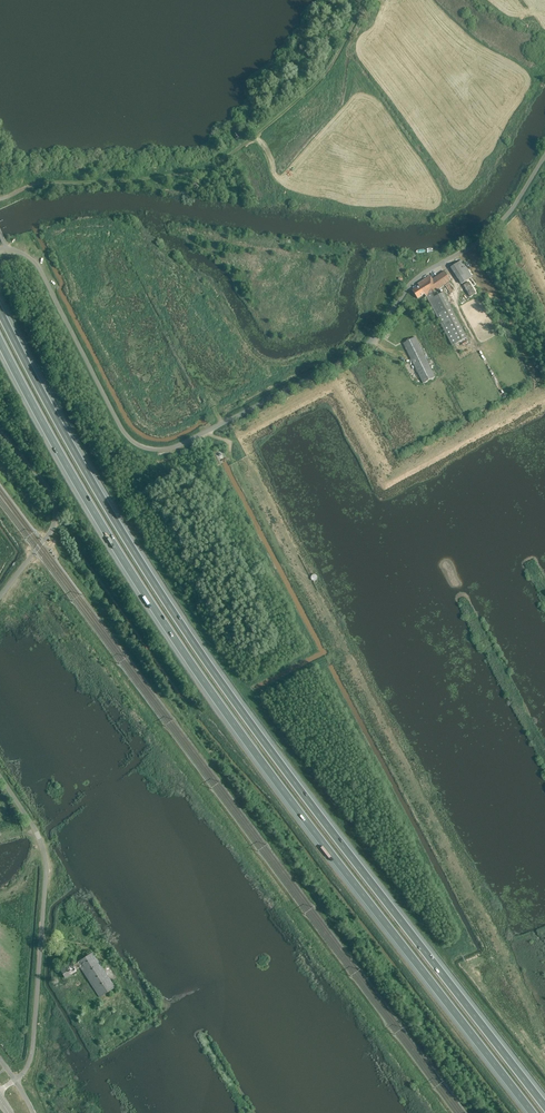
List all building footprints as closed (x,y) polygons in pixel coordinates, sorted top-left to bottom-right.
[(466,258),(471,265),(474,262),(469,256),(466,258)] [(461,284),(472,277),(461,260),(450,268),(461,284)] [(433,298),(431,294),(450,281),(444,271),(432,279),(430,276),(417,284),(419,286),(412,291),(418,299),(424,294),(426,297),(428,300),(452,346),(467,338),(443,292),(433,298)] [(435,377),(415,337),(403,343),(414,364),(416,369),(423,383),(435,377)] [(72,966),(71,964),(60,971),(65,978),(76,971),(75,970),(80,967),(99,997),(115,987),(93,953),(77,963),(72,966)] [(115,998),(119,1004),(125,1000),(121,994),(115,998)]
